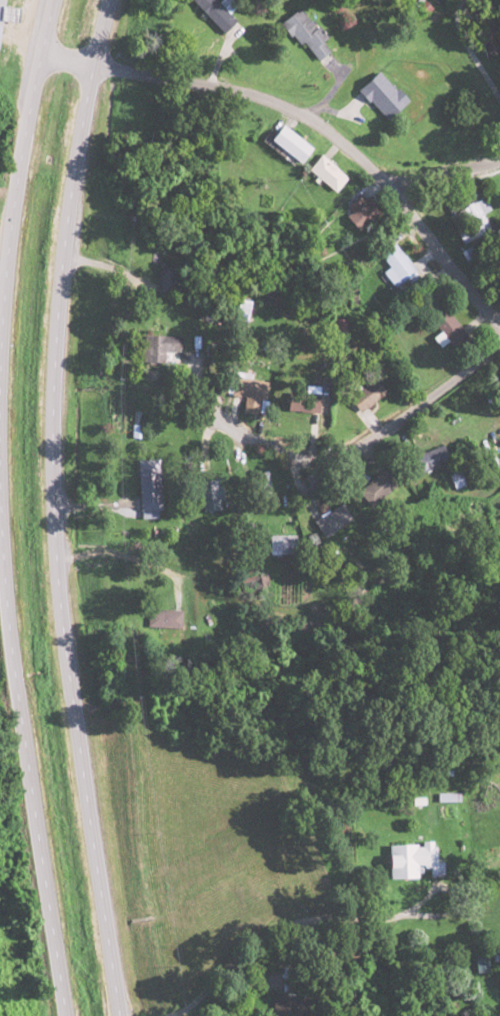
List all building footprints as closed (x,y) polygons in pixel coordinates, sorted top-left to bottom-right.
[(217,0),(191,0),(224,33),(237,20),(217,0)] [(302,42),(318,61),(330,50),(323,41),(326,39),(300,8),(280,24),(298,46),(302,42)] [(356,88),(382,122),(404,105),(379,71),(356,88)] [(269,139),(297,164),(311,149),(283,124),(269,139)] [(331,191),(344,177),(321,155),(308,169),(331,191)] [(489,208),(480,197),(461,213),(480,234),(490,226),(481,215),(489,208)] [(350,201),(350,221),(365,221),(365,201),(350,201)] [(377,254),(387,269),(381,273),(392,289),(406,279),(408,283),(417,277),(394,243),(377,254)] [(425,320),(447,347),(462,335),(440,308),(425,320)] [(178,336),(140,336),(140,364),(164,364),(164,354),(178,354),(178,336)] [(357,414),(382,394),(370,380),(345,400),(357,414)] [(406,460),(414,476),(443,463),(435,446),(406,460)] [(159,460),(137,460),(137,512),(159,512),(159,460)] [(365,506),(392,486),(382,471),(354,491),(365,506)] [(322,536),(350,520),(340,504),(312,519),(322,536)] [(397,843),(396,876),(413,876),(413,866),(432,866),(432,844),(397,843)]
